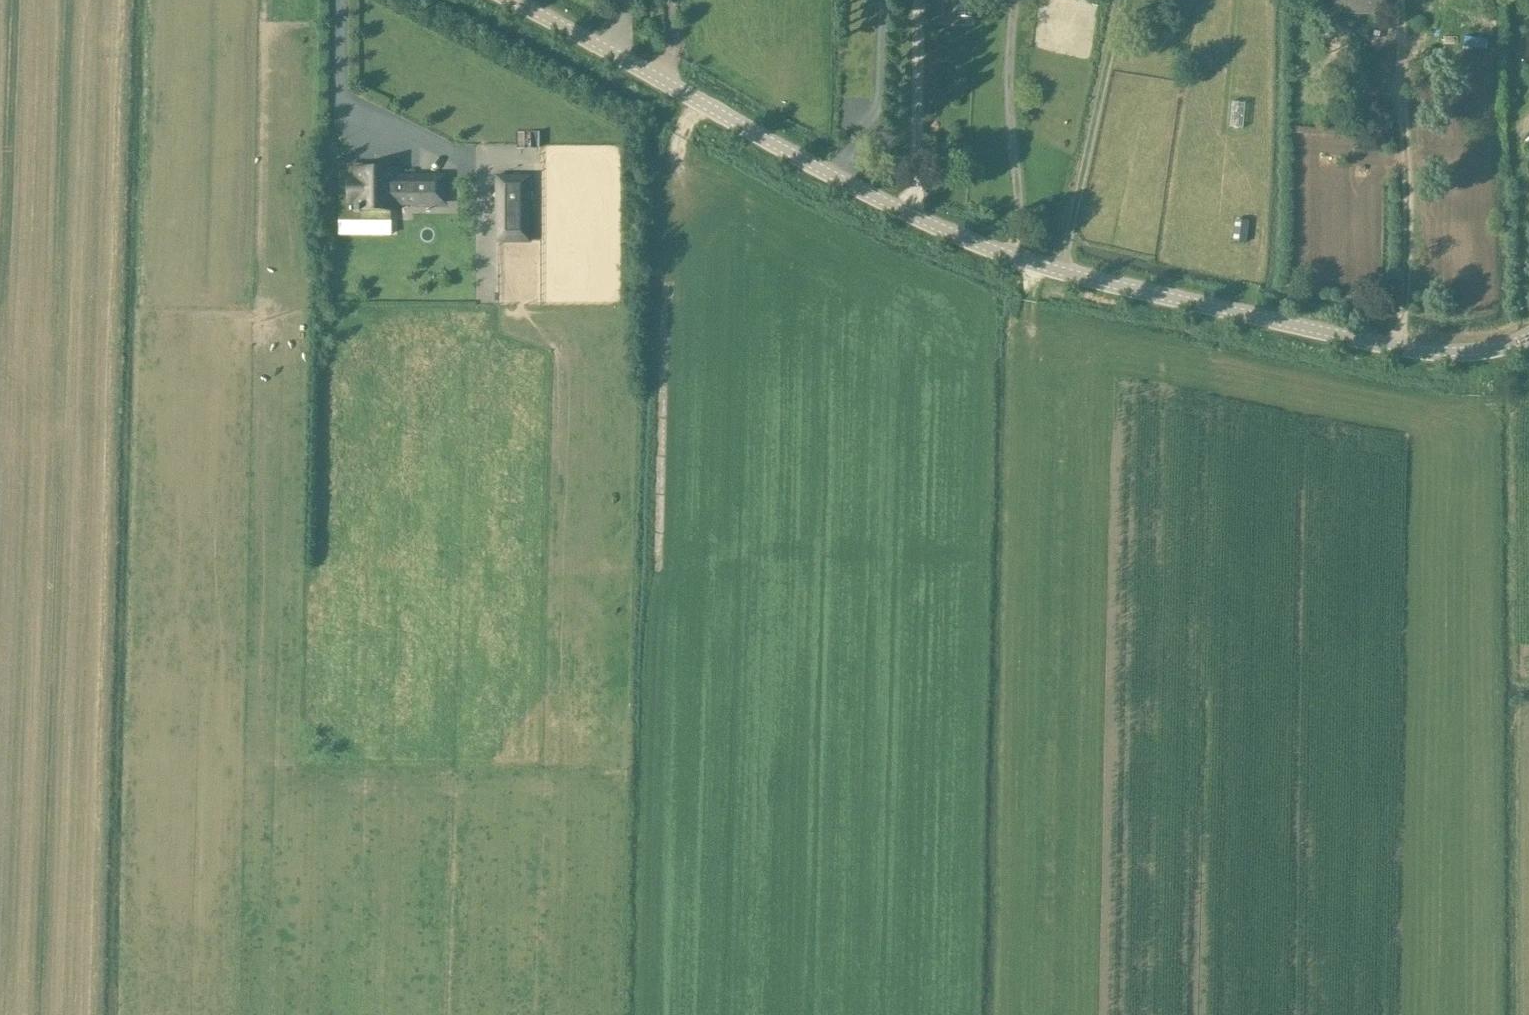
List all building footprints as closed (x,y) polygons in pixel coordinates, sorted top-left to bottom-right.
[(1334,12),(1384,14),(1385,0),(1334,0),(1334,12)] [(374,171),(374,167),(349,167),(349,174),(340,174),(340,211),(365,211),(365,221),(390,221),(390,211),(397,211),(397,204),(443,204),(443,178),(397,178),(397,171),(374,171)] [(497,178),(497,234),(529,234),(529,178),(497,178)] [(1236,220),(1234,241),(1246,243),(1249,222),(1236,220)]
